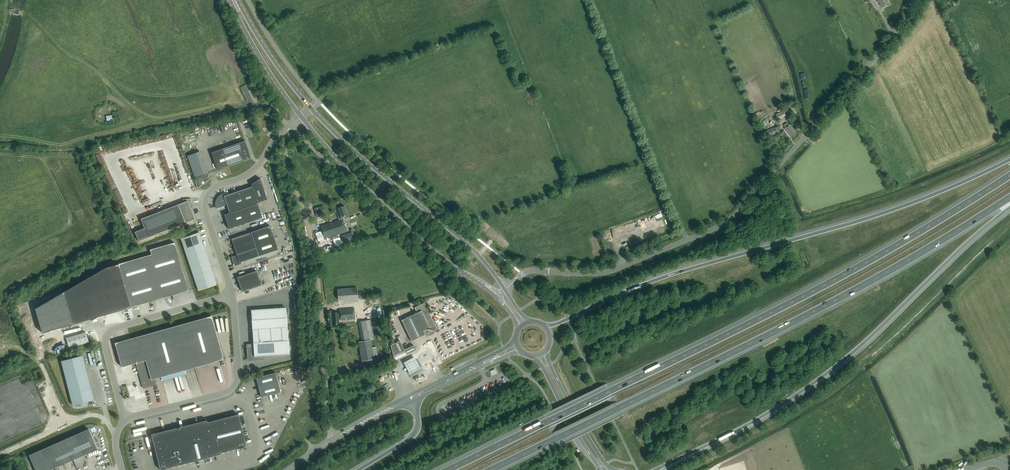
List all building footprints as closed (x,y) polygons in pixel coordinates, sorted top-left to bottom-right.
[(776,115),(777,118),(778,120),(786,116),(783,111),(776,115)] [(784,125),(785,127),(784,128),(791,137),(792,136),(792,137),(796,134),(795,132),(796,131),(790,124),(789,124),(788,123),(787,122),(784,125)] [(779,125),(765,131),(767,137),(781,131),(779,125)] [(251,158),(245,141),(211,153),(217,170),(251,158)] [(209,180),(206,175),(205,175),(204,174),(207,173),(199,152),(188,156),(195,178),(197,177),(199,180),(196,182),(200,187),(209,180)] [(230,212),(258,203),(267,200),(260,179),(251,184),(252,187),(227,196),(226,193),(223,194),(221,195),(219,197),(218,199),(216,201),(216,203),(216,206),(216,208),(227,205),(230,212)] [(141,219),(148,238),(195,220),(192,210),(191,199),(184,200),(184,203),(141,219)] [(257,203),(224,214),(229,229),(262,218),(257,203)] [(342,216),(347,215),(344,206),(338,208),(339,212),(337,213),(339,220),(321,226),(325,239),(346,232),(343,219),(342,219),(342,216)] [(241,263),(241,262),(278,250),(270,226),(232,239),(237,256),(235,257),(234,257),(233,258),(233,260),(234,263),(235,264),(236,265),(238,265),(241,264),(241,263)] [(350,232),(341,235),(344,242),(353,240),(350,232)] [(181,239),(199,291),(217,285),(199,233),(181,239)] [(189,291),(175,243),(150,250),(152,255),(118,264),(131,307),(189,291)] [(74,325),(131,307),(118,264),(105,268),(64,293),(74,325)] [(262,285),(257,271),(239,277),(240,277),(239,278),(243,290),(247,289),(247,290),(262,285)] [(357,288),(337,289),(338,300),(358,299),(357,288)] [(74,325),(64,293),(38,309),(45,334),(74,325)] [(411,341),(437,328),(436,326),(424,302),(414,307),(417,312),(401,320),(411,341)] [(253,329),(276,328),(274,308),(251,310),(253,329)] [(286,308),(274,308),(276,328),(288,327),(286,308)] [(333,324),(339,324),(340,324),(339,320),(342,320),(342,321),(355,320),(354,308),(339,309),(339,312),(332,313),(333,324)] [(122,367),(137,363),(144,388),(156,385),(155,379),(224,359),(212,316),(116,343),(122,367)] [(371,340),(374,340),(371,320),(358,322),(362,342),(371,340)] [(276,328),(253,329),(254,344),(247,345),(248,360),(263,359),(263,356),(289,354),(288,327),(276,328)] [(64,337),(67,348),(87,342),(84,331),(64,337)] [(414,345),(404,349),(400,340),(390,345),(394,360),(416,349),(414,345)] [(74,405),(95,400),(83,356),(62,362),(74,405)] [(415,357),(404,363),(411,375),(421,369),(415,357)] [(262,397),(281,392),(276,373),(257,378),(262,397)] [(247,446),(239,414),(207,422),(206,420),(152,434),(161,469),(216,456),(216,454),(247,446)] [(37,469),(51,469),(74,460),(76,464),(78,464),(80,468),(86,466),(87,462),(84,455),(98,449),(90,429),(30,455),(37,469)]
